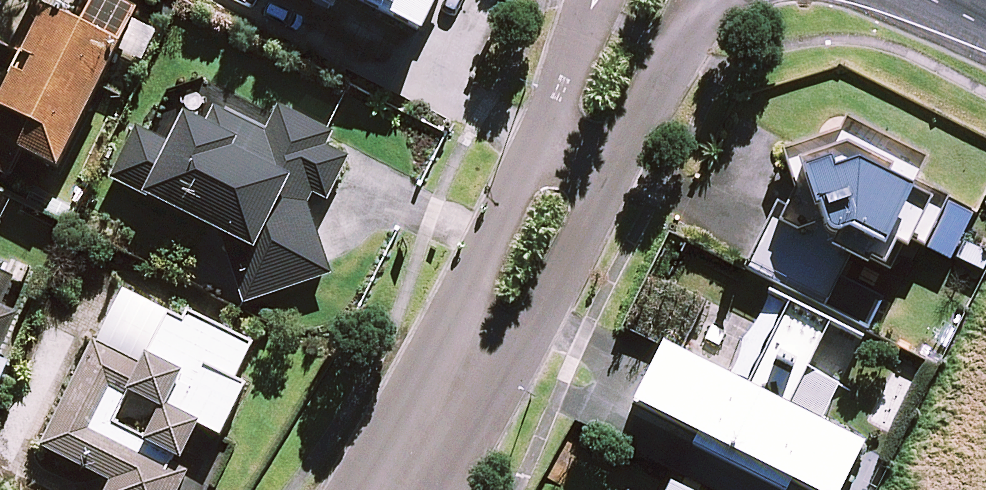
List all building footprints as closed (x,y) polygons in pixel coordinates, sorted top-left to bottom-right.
[(15,181),(29,153),(56,167),(117,42),(31,0),(17,29),(0,21),(0,44),(21,54),(0,97),(0,174),(15,181)] [(422,32),(437,0),(357,0),(422,32)] [(220,233),(243,304),(329,274),(305,206),(310,192),(325,199),(352,144),(280,108),(275,118),(196,78),(166,139),(138,125),(111,179),(220,233)] [(782,160),(797,228),(880,273),(899,236),(948,263),(974,214),(915,181),(926,161),(839,113),(828,134),(790,147),(782,160)] [(0,358),(23,308),(4,300),(17,271),(0,263),(0,358)] [(180,459),(198,423),(219,433),(243,385),(233,380),(249,346),(186,315),(183,321),(118,290),(41,447),(108,480),(104,489),(176,489),(183,475),(174,471),(180,459)] [(819,423),(787,406),(663,344),(634,402),(697,433),(691,443),(785,489),(790,479),(813,489),(838,489),(861,444),(819,423)]
